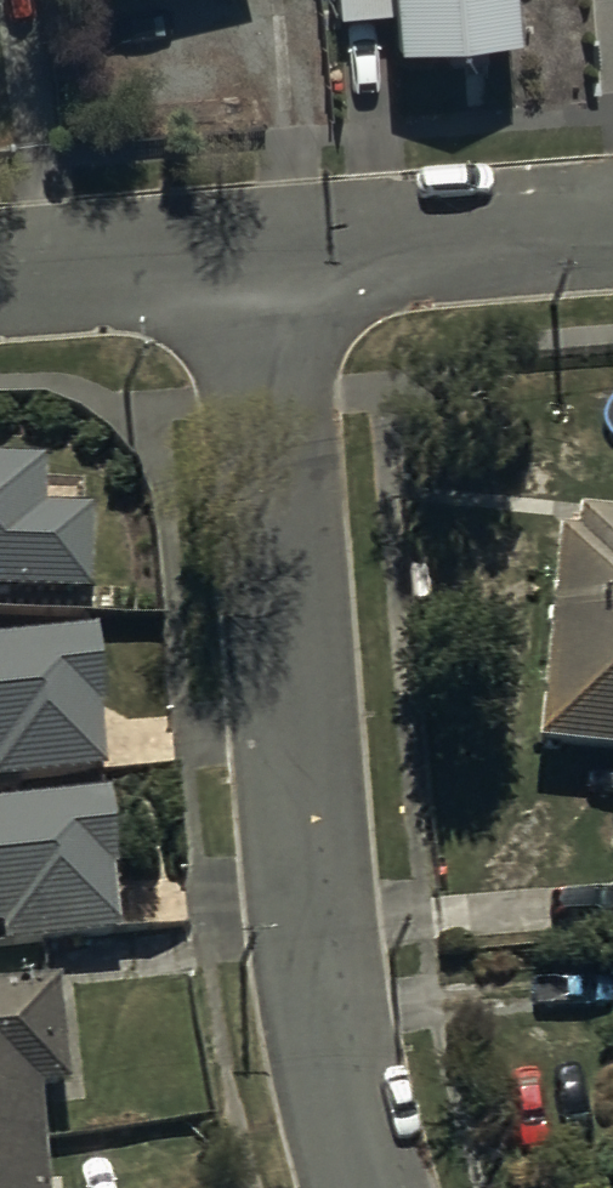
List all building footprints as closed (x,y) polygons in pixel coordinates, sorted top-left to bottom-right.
[(343,25),(396,21),(399,60),(526,49),(521,0),(341,0),(343,25)] [(90,600),(91,519),(46,518),(47,465),(0,464),(0,599),(90,600)] [(577,524),(576,545),(555,544),(536,761),(612,768),(612,527),(577,524)] [(0,649),(0,793),(105,782),(99,718),(106,717),(98,639),(0,649)] [(0,807),(0,936),(7,936),(8,949),(120,939),(114,881),(119,881),(111,796),(0,807)] [(0,997),(0,1187),(48,1187),(41,1101),(70,1098),(60,991),(0,997)]
